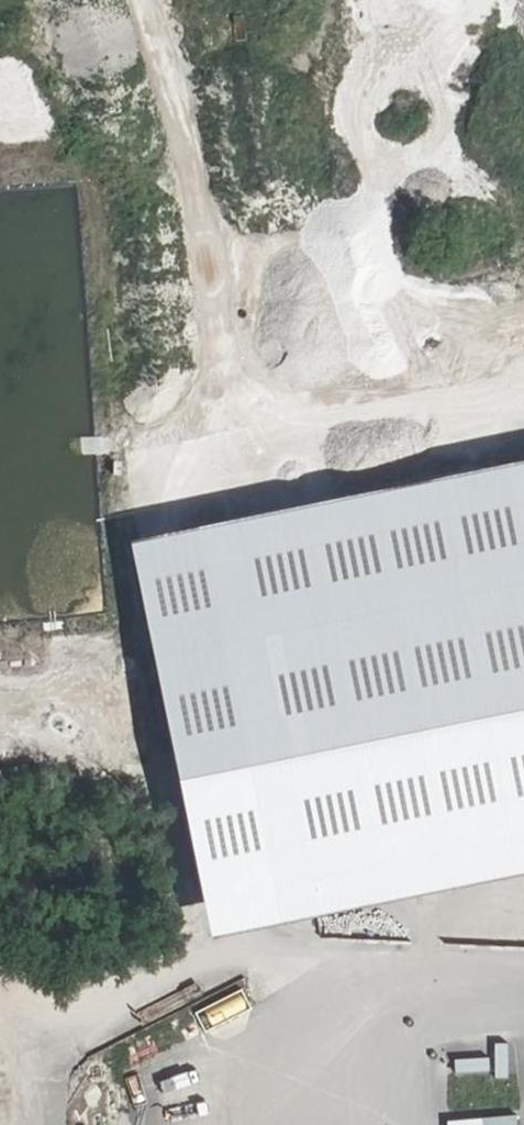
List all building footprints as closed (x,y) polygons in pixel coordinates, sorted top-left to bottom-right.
[(335,590),(350,588),(345,556),(329,559),(335,590)] [(291,901),(311,895),(305,871),(284,876),(291,901)] [(457,1074),(492,1070),(490,1055),(455,1059),(457,1074)] [(455,1124),(512,1124),(514,1124),(512,1107),(454,1114),(455,1124)]
